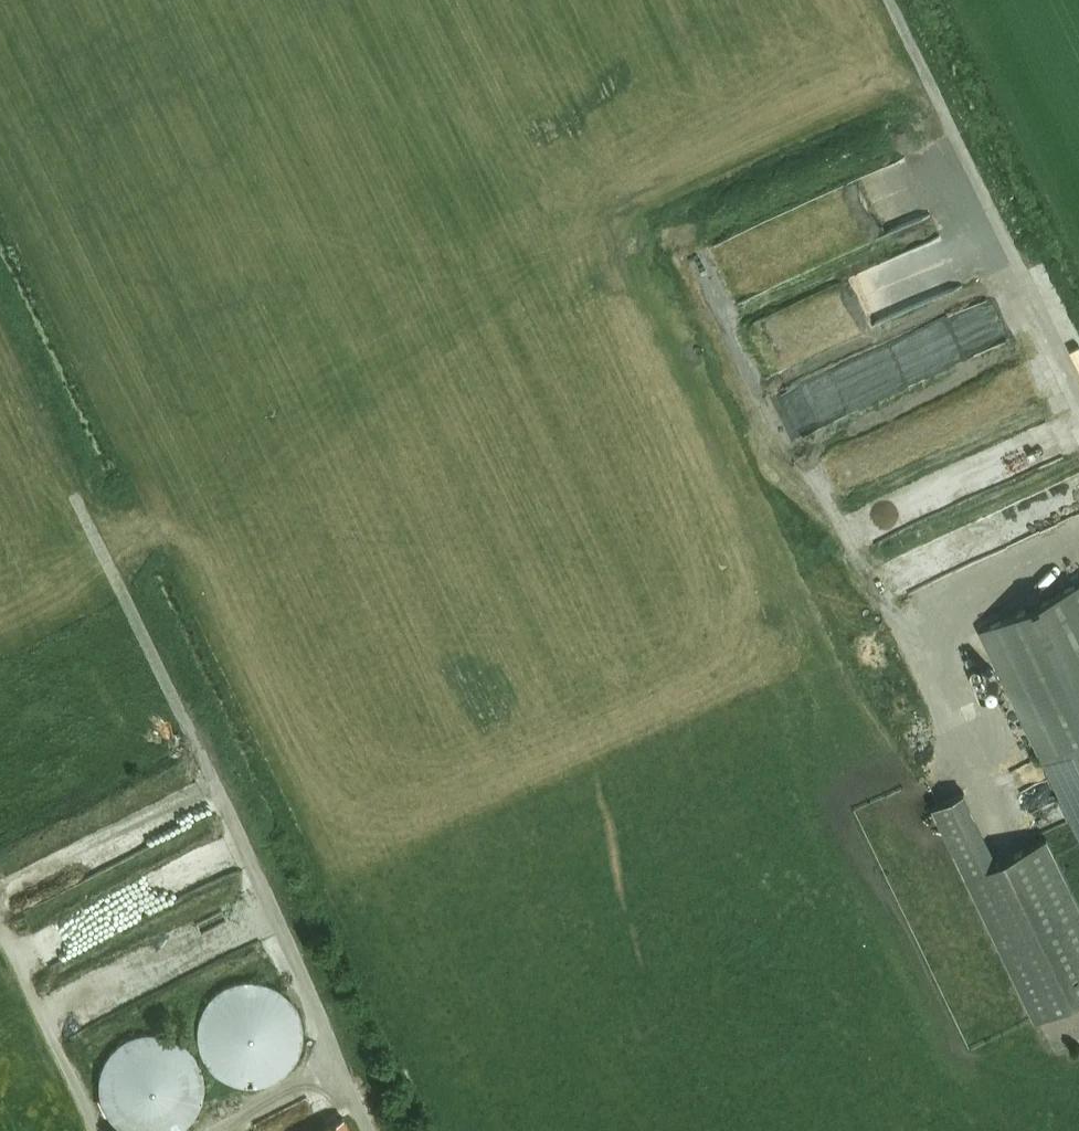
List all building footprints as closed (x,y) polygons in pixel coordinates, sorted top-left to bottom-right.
[(981,632),(1041,756),(1078,835),(1078,584),(981,632)] [(1013,771),(1021,791),(1050,779),(1041,759),(1013,771)] [(934,808),(1036,1020),(1078,999),(1078,906),(1047,840),(998,864),(964,794),(934,808)] [(288,996),(283,992),(278,988),(274,985),(270,984),(266,982),(262,981),(256,980),(249,979),(245,979),(241,980),(236,981),(232,982),(226,985),(220,988),(217,990),(213,993),(210,996),(207,1000),(204,1005),(201,1011),(199,1015),(198,1019),(197,1023),(196,1027),(196,1034),(196,1041),(198,1047),(200,1053),(203,1059),(206,1065),(210,1070),(215,1074),(220,1078),(226,1081),(232,1084),(238,1085),(245,1086),(251,1087),(257,1086),(262,1085),(266,1084),(272,1082),(278,1079),(281,1076),(285,1073),(289,1069),(293,1064),(297,1058),(299,1052),(301,1046),(303,1040),(303,1035),(303,1031),(302,1025),(301,1018),(299,1012),(296,1006),(292,1001),(288,996)] [(150,1032),(146,1032),(139,1033),(135,1034),(129,1036),(123,1039),(119,1041),(116,1044),(111,1048),(107,1053),(104,1056),(101,1062),(99,1066),(97,1072),(96,1077),(96,1081),(96,1088),(96,1092),(97,1096),(98,1103),(100,1107),(102,1111),(104,1114),(106,1118),(111,1123),(114,1126),(117,1129),(120,1130),(179,1130),(182,1129),(186,1126),(189,1123),(192,1120),(194,1116),(198,1110),(200,1104),(202,1100),(203,1096),(204,1089),(204,1085),(203,1081),(203,1076),(202,1072),(200,1066),(197,1060),(195,1056),(192,1052),(188,1047),(185,1045),(181,1042),(177,1039),(174,1037),(170,1035),(165,1034),(161,1033),(157,1032),(150,1032)] [(319,1130),(349,1130),(343,1118),(319,1130)]
